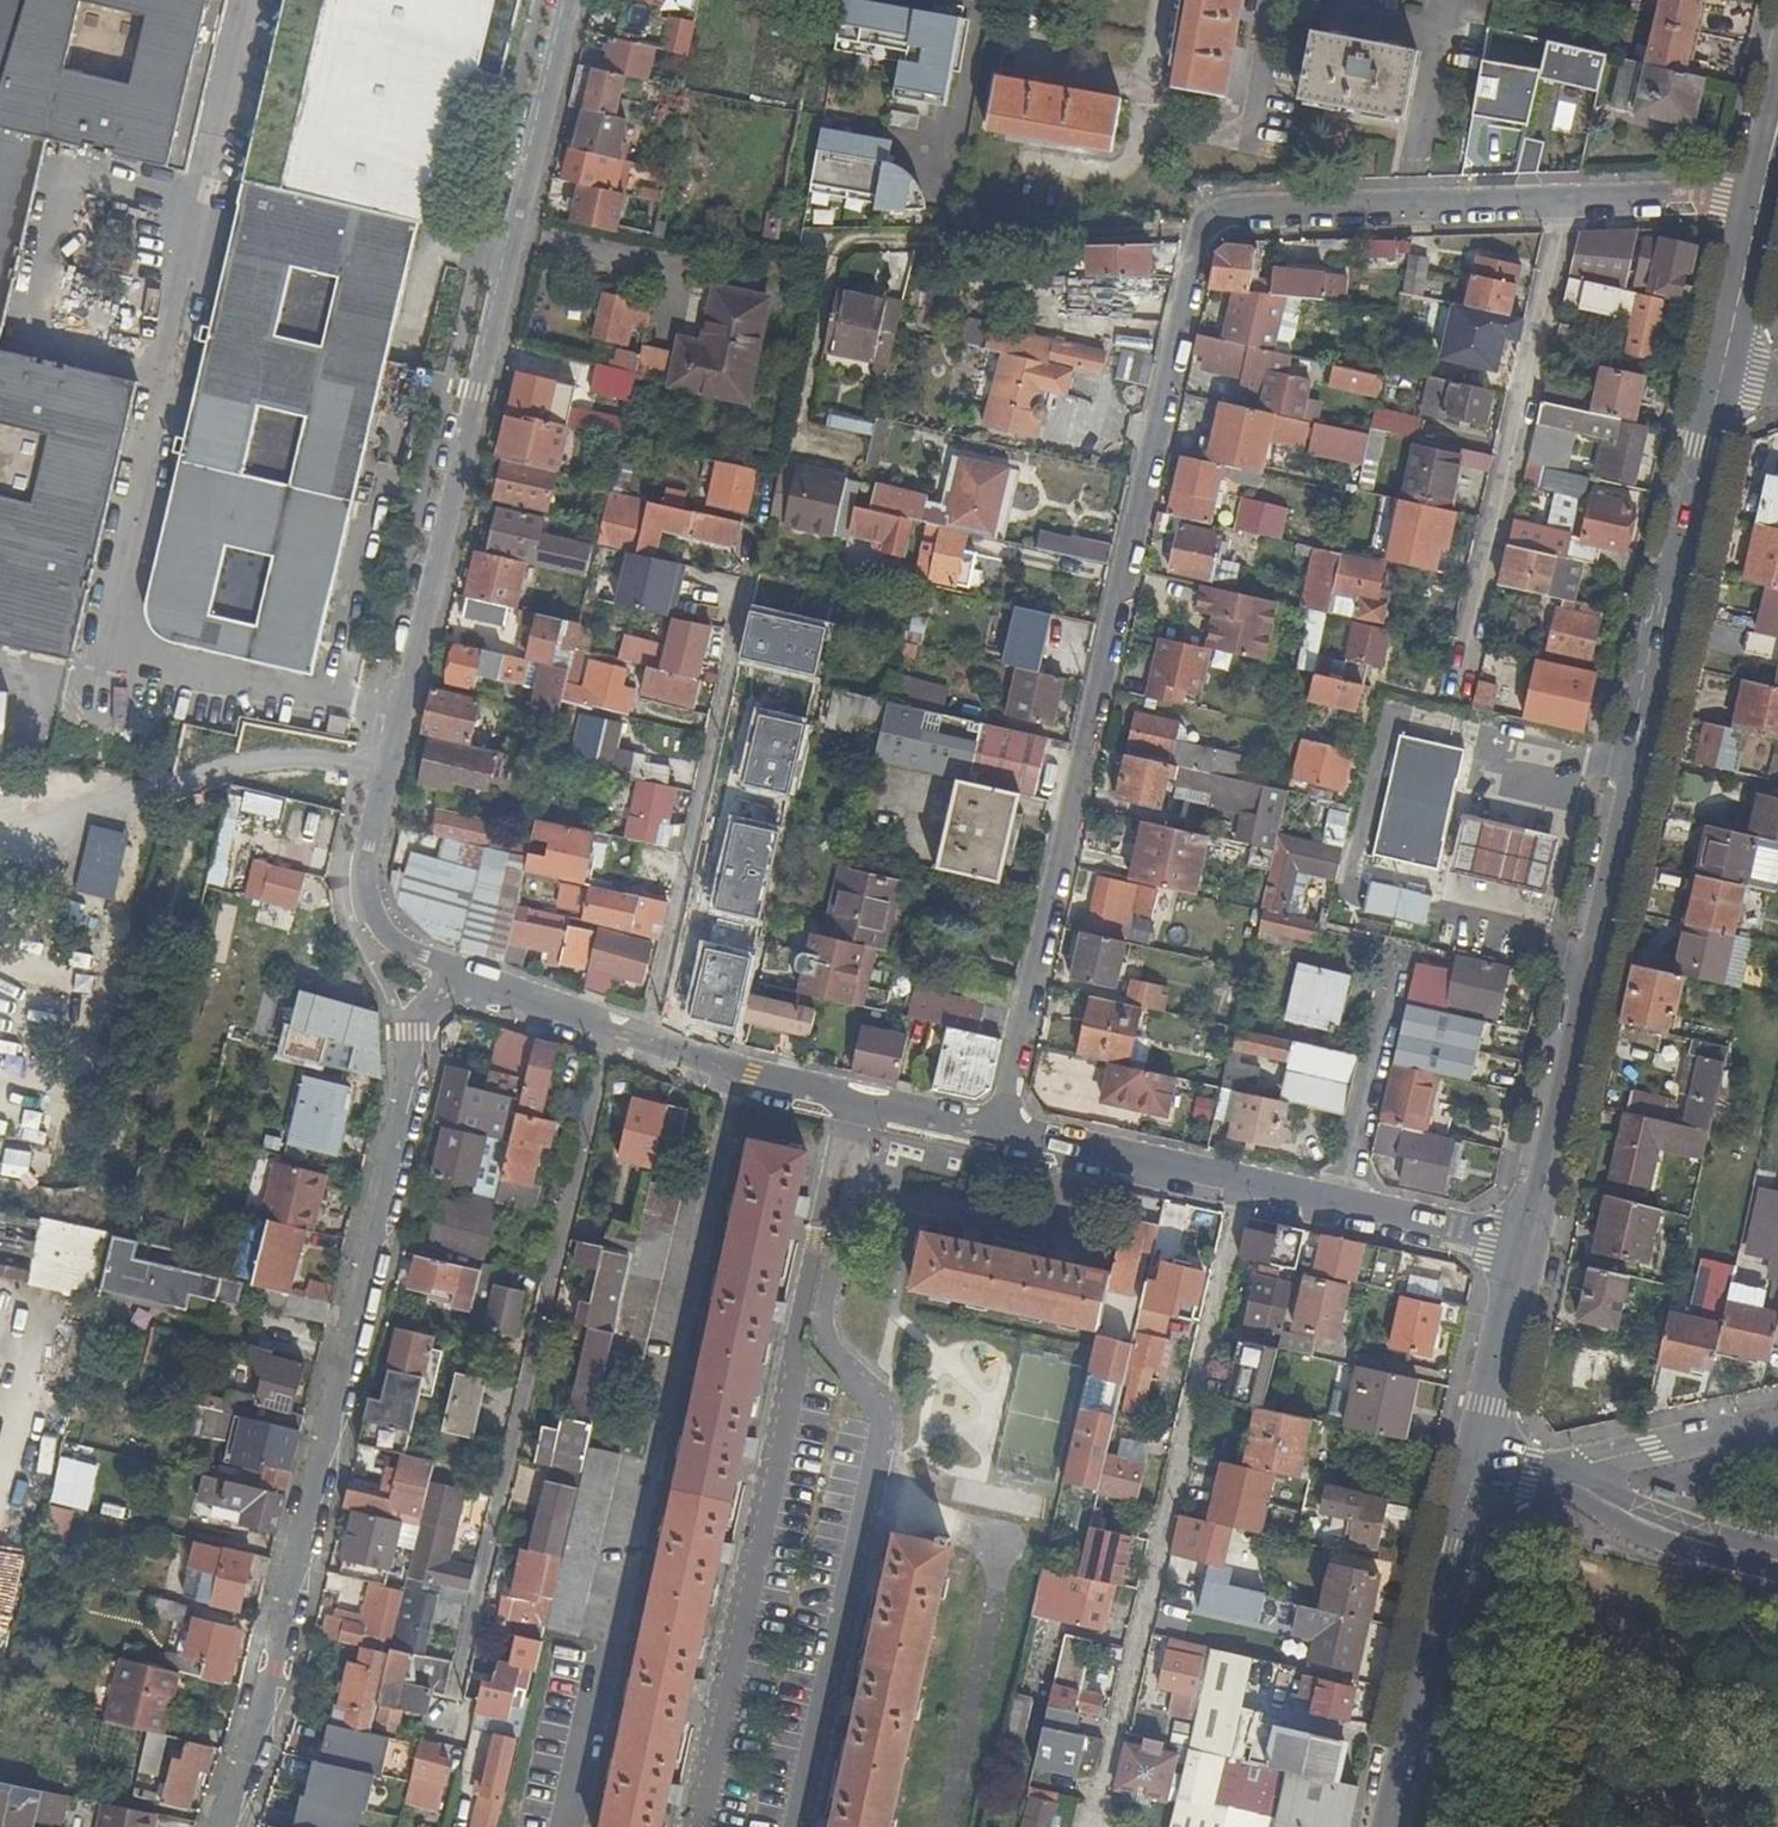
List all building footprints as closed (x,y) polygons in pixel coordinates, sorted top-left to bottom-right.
[(0,99),(0,642),(76,660),(141,380),(0,346),(50,135),(191,168),(230,0),(30,0),(22,24),(0,99)] [(22,24),(30,0),(0,0),(0,18),(22,24)] [(249,182),(423,221),(441,225),(492,0),(290,0),(249,182)] [(858,0),(841,0),(832,49),(897,61),(891,97),(943,106),(949,71),(949,70),(944,69),(945,62),(950,63),(958,18),(858,0)] [(1224,97),(1242,0),(1188,0),(1172,87),(1224,97)] [(1645,64),(1682,73),(1686,59),(1691,60),(1704,7),(1699,5),(1700,0),(1660,0),(1645,64)] [(22,24),(0,18),(0,99),(22,24)] [(670,18),(662,50),(685,55),(693,25),(670,18)] [(966,19),(958,18),(950,63),(945,62),(944,69),(949,70),(949,71),(957,72),(966,19)] [(1421,51),(1311,30),(1298,100),(1407,122),(1421,51)] [(1556,69),(1562,44),(1503,30),(1493,70),(1530,79),(1534,64),(1556,69)] [(646,80),(653,47),(611,37),(603,70),(624,75),(646,80)] [(1631,114),(1643,64),(1621,59),(1609,109),(1631,114)] [(617,102),(624,75),(603,70),(579,64),(569,105),(583,108),(602,113),(626,118),(631,119),(634,106),(617,102)] [(1704,79),(1682,73),(1645,64),(1643,64),(1631,114),(1692,128),(1704,79)] [(674,70),(671,86),(681,89),(685,72),(674,70)] [(986,129),(1112,151),(1120,98),(996,77),(986,129)] [(577,135),(574,148),(605,156),(622,160),(626,144),(620,142),(626,118),(602,113),(583,108),(579,128),(577,135)] [(652,110),(650,124),(674,130),(676,115),(652,110)] [(916,115),(888,110),(885,125),(913,130),(916,115)] [(818,127),(806,198),(845,197),(874,196),(875,203),(875,210),(925,209),(925,200),(925,195),(923,189),(918,180),(911,172),(902,166),(891,162),(886,161),(889,140),(818,127)] [(1528,138),(1520,170),(1539,175),(1547,143),(1528,138)] [(571,148),(563,180),(580,184),(624,195),(631,162),(622,160),(605,156),(574,148),(571,148)] [(645,180),(663,185),(666,170),(648,166),(645,180)] [(663,185),(645,180),(644,180),(640,198),(649,200),(660,203),(663,185)] [(361,482),(423,221),(249,182),(214,323),(208,321),(204,337),(210,339),(188,434),(182,433),(178,448),(184,450),(149,601),(148,609),(150,614),(153,621),(157,628),(164,634),(170,638),(317,673),(358,498),(373,501),(377,486),(361,482)] [(576,202),(574,208),(572,221),(653,240),(654,231),(617,223),(624,195),(580,184),(576,202)] [(845,197),(806,198),(805,205),(875,203),(874,196),(845,197)] [(648,209),(658,211),(660,203),(649,200),(648,209)] [(1624,289),(1638,229),(1610,230),(1604,230),(1580,235),(1571,278),(1624,289)] [(1633,290),(1678,300),(1690,251),(1645,241),(1633,290)] [(1402,242),(1352,243),(1352,259),(1401,258),(1402,242)] [(1090,246),(1089,277),(1149,278),(1149,244),(1090,246)] [(1225,244),(1215,254),(1208,288),(1236,291),(1260,293),(1262,284),(1252,282),(1257,247),(1225,244)] [(1429,257),(1408,253),(1400,290),(1421,295),(1429,257)] [(1463,299),(1462,304),(1465,305),(1510,315),(1521,269),(1477,260),(1468,300),(1463,299)] [(1262,284),(1260,293),(1316,299),(1322,299),(1346,301),(1348,275),(1275,269),(1273,282),(1265,281),(1262,284)] [(1620,291),(1570,279),(1569,279),(1564,301),(1615,312),(1620,291)] [(676,351),(642,344),(640,352),(636,372),(635,377),(669,384),(668,388),(747,404),(769,297),(714,286),(703,342),(678,338),(676,351)] [(825,348),(888,361),(897,328),(903,303),(838,289),(825,348)] [(631,320),(647,324),(652,301),(604,290),(594,335),(626,343),(631,320)] [(1236,291),(1225,341),(1288,354),(1301,307),(1321,309),(1322,299),(1316,299),(1260,293),(1236,291)] [(1016,307),(1043,309),(1045,297),(1017,293),(1016,307)] [(1419,313),(1423,297),(1403,293),(1400,308),(1419,313)] [(1652,359),(1665,301),(1631,294),(1622,332),(1630,334),(1625,354),(1652,359)] [(1448,310),(1450,302),(1444,300),(1442,308),(1448,310)] [(1465,305),(1447,379),(1493,389),(1496,390),(1513,316),(1510,315),(1465,305)] [(1308,359),(1321,309),(1301,307),(1288,354),(1294,356),(1308,359)] [(988,328),(989,322),(967,317),(961,342),(1099,374),(1104,353),(1026,335),(1025,336),(988,328)] [(1570,325),(1559,323),(1555,340),(1566,343),(1570,325)] [(1225,341),(1197,334),(1193,352),(1208,355),(1205,370),(1244,378),(1242,390),(1265,395),(1262,411),(1274,414),(1315,422),(1317,422),(1320,405),(1306,402),(1311,380),(1289,375),(1294,356),(1288,354),(1225,341)] [(613,359),(611,366),(636,372),(640,352),(620,348),(618,360),(613,359)] [(1033,412),(1046,363),(995,351),(993,358),(1000,359),(990,401),(999,404),(992,435),(1025,443),(1032,412),(1033,412)] [(1121,356),(1116,379),(1148,387),(1154,363),(1121,356)] [(1371,363),(1369,372),(1377,374),(1383,375),(1385,365),(1371,363)] [(594,391),(630,399),(635,377),(636,372),(611,366),(600,364),(594,391)] [(1374,392),(1377,374),(1369,372),(1337,365),(1333,384),(1374,392)] [(1585,391),(1545,382),(1541,401),(1620,419),(1634,422),(1644,377),(1604,368),(1596,404),(1582,401),(1585,391)] [(562,404),(565,404),(569,384),(519,371),(509,409),(558,421),(562,404)] [(1486,421),(1493,389),(1447,379),(1431,375),(1422,412),(1446,418),(1448,413),(1486,421)] [(1374,392),(1333,384),(1330,383),(1325,406),(1369,415),(1374,392)] [(1620,421),(1620,419),(1541,401),(1527,463),(1529,464),(1564,472),(1572,437),(1600,443),(1593,475),(1632,484),(1635,471),(1641,472),(1643,465),(1637,463),(1645,425),(1620,421)] [(1261,474),(1274,414),(1262,411),(1216,402),(1202,461),(1261,474)] [(612,415),(565,404),(562,404),(558,421),(566,423),(608,433),(612,415)] [(509,409),(498,456),(505,458),(555,469),(566,423),(558,421),(509,409)] [(1383,410),(1381,419),(1393,421),(1395,413),(1383,410)] [(1393,421),(1381,419),(1374,417),(1371,428),(1385,431),(1420,439),(1425,420),(1395,413),(1393,421)] [(866,457),(878,460),(887,419),(875,416),(866,457)] [(1317,422),(1315,422),(1308,452),(1363,464),(1370,434),(1317,422)] [(1371,492),(1385,431),(1371,428),(1370,434),(1363,464),(1358,489),(1371,492)] [(624,448),(633,450),(634,443),(625,441),(624,448)] [(611,491),(626,495),(636,450),(633,450),(624,448),(619,447),(610,491),(611,491)] [(1458,466),(1488,473),(1492,457),(1462,450),(1460,457),(1415,447),(1405,495),(1449,505),(1458,466)] [(950,505),(944,504),(928,501),(929,496),(876,484),(870,509),(911,518),(927,522),(967,531),(1005,540),(1020,471),(954,456),(948,488),(954,489),(950,505)] [(1258,487),(1261,474),(1202,461),(1183,456),(1175,491),(1224,502),(1228,481),(1220,479),(1220,475),(1235,478),(1235,482),(1258,487)] [(877,466),(878,460),(866,457),(865,464),(877,466)] [(547,509),(555,469),(505,458),(496,497),(547,509)] [(716,484),(721,462),(708,459),(703,481),(716,484)] [(747,513),(757,471),(721,462),(716,484),(711,505),(747,513)] [(1529,512),(1517,509),(1509,545),(1581,561),(1631,572),(1636,553),(1623,550),(1633,506),(1604,499),(1606,493),(1598,491),(1596,497),(1592,496),(1583,538),(1570,535),(1579,496),(1585,498),(1589,478),(1564,472),(1529,464),(1524,484),(1559,492),(1550,530),(1526,524),(1529,512)] [(855,505),(860,484),(781,466),(768,522),(847,540),(849,531),(855,505)] [(1758,524),(1777,528),(1777,480),(1768,478),(1758,524)] [(948,488),(944,504),(950,505),(954,489),(948,488)] [(736,548),(742,522),(695,511),(626,495),(611,491),(600,541),(653,553),(657,530),(736,548)] [(1175,491),(1169,515),(1182,518),(1209,524),(1213,506),(1222,509),(1224,502),(1175,491)] [(1455,511),(1382,495),(1367,559),(1433,573),(1438,550),(1445,552),(1455,511)] [(1222,519),(1220,527),(1222,527),(1246,533),(1280,540),(1288,509),(1244,499),(1238,522),(1222,519)] [(903,554),(911,518),(870,509),(855,505),(849,531),(876,537),(874,544),(877,548),(903,554)] [(500,506),(489,552),(527,561),(586,576),(593,545),(540,533),(545,516),(500,506)] [(1223,534),(1221,534),(1180,525),(1182,518),(1169,515),(1158,512),(1154,528),(1178,532),(1169,572),(1212,581),(1218,557),(1221,542),(1222,539),(1223,534)] [(1221,534),(1222,527),(1220,527),(1209,524),(1182,518),(1180,525),(1221,534)] [(962,551),(967,531),(927,522),(914,581),(919,583),(920,576),(968,587),(976,553),(962,551)] [(1758,524),(1745,583),(1768,588),(1777,590),(1777,528),(1758,524)] [(1244,544),(1245,540),(1246,535),(1246,533),(1222,527),(1221,534),(1223,534),(1222,539),(1244,544)] [(1040,529),(1037,548),(1109,565),(1113,546),(1040,529)] [(1221,542),(1218,557),(1224,558),(1227,543),(1221,542)] [(1313,561),(1302,607),(1328,613),(1342,555),(1296,544),(1294,556),(1313,561)] [(1572,602),(1581,561),(1509,545),(1499,586),(1572,602)] [(516,608),(527,561),(489,552),(477,549),(466,597),(508,607),(516,608)] [(680,563),(629,552),(617,605),(667,616),(676,580),(680,563)] [(1384,564),(1342,555),(1328,613),(1382,625),(1389,595),(1379,592),(1384,564)] [(682,582),(676,580),(667,616),(673,617),(682,582)] [(588,585),(585,599),(603,603),(606,589),(588,585)] [(1273,601),(1204,585),(1199,613),(1216,616),(1209,650),(1260,661),(1273,601)] [(947,647),(959,592),(937,587),(936,591),(926,588),(920,612),(912,610),(906,636),(924,640),(924,642),(947,647)] [(1768,588),(1757,634),(1777,639),(1777,590),(1768,588)] [(504,624),(508,607),(466,597),(462,614),(504,624)] [(1053,614),(1017,606),(1003,664),(1017,667),(1039,673),(1053,614)] [(1546,652),(1591,663),(1601,619),(1556,609),(1546,652)] [(540,614),(529,659),(570,668),(574,649),(579,627),(580,623),(540,614)] [(701,671),(711,625),(676,617),(670,646),(636,638),(631,662),(648,666),(671,671),(672,665),(701,671)] [(1344,671),(1342,680),(1364,685),(1369,663),(1381,666),(1389,631),(1354,623),(1346,663),(1340,661),(1338,670),(1344,671)] [(593,630),(579,627),(574,649),(588,653),(593,630)] [(1757,634),(1748,632),(1744,652),(1777,660),(1777,639),(1757,634)] [(1205,649),(1155,638),(1143,696),(1181,705),(1185,690),(1195,692),(1205,649)] [(916,657),(919,645),(901,641),(899,653),(916,657)] [(448,680),(520,696),(525,675),(529,659),(457,642),(448,680)] [(1319,655),(1314,674),(1331,678),(1336,659),(1319,655)] [(543,679),(535,711),(559,716),(563,702),(567,684),(570,668),(529,659),(525,675),(543,679)] [(1583,734),(1597,672),(1538,659),(1524,720),(1583,734)] [(584,688),(567,684),(563,702),(576,705),(593,708),(593,705),(630,713),(635,691),(622,688),(626,671),(589,663),(584,688)] [(695,706),(701,677),(671,671),(648,666),(641,693),(695,706)] [(1052,726),(1064,678),(1039,673),(1017,667),(1006,715),(1052,726)] [(890,673),(884,699),(888,700),(918,707),(940,712),(941,712),(947,686),(890,673)] [(1369,696),(1371,687),(1364,685),(1342,680),(1331,678),(1314,674),(1308,700),(1357,710),(1361,693),(1369,696)] [(130,697),(147,701),(151,681),(134,677),(130,697)] [(1497,684),(1478,679),(1471,708),(1490,713),(1497,684)] [(1777,688),(1745,681),(1734,730),(1777,740),(1777,688)] [(493,712),(495,702),(433,687),(422,731),(433,734),(470,743),(478,709),(493,712)] [(853,713),(861,715),(884,720),(888,700),(884,699),(835,688),(827,725),(857,732),(860,722),(851,720),(853,713)] [(12,743),(15,689),(0,689),(0,742),(12,743)] [(1047,736),(941,712),(940,712),(918,707),(888,700),(884,720),(875,756),(904,763),(904,766),(957,778),(1020,794),(1033,797),(1047,736)] [(576,705),(563,702),(559,716),(558,722),(571,725),(576,705)] [(851,720),(860,722),(861,715),(853,713),(851,720)] [(1136,713),(1126,756),(1170,766),(1177,768),(1236,781),(1241,754),(1188,742),(1185,731),(1179,724),(1180,722),(1136,713)] [(569,750),(553,746),(550,760),(637,779),(663,785),(666,768),(644,764),(646,758),(634,756),(634,754),(616,750),(622,724),(578,714),(569,750)] [(884,720),(861,715),(860,722),(857,732),(852,753),(875,758),(875,756),(884,720)] [(225,745),(240,748),(245,724),(231,722),(225,745)] [(755,730),(725,723),(722,738),(673,959),(723,970),(709,1034),(733,1042),(738,1019),(744,995),(798,757),(750,747),(755,730)] [(1734,730),(1705,723),(1696,763),(1769,781),(1769,779),(1777,781),(1777,740),(1734,730)] [(488,784),(497,750),(470,743),(433,734),(429,753),(424,752),(421,761),(427,763),(423,781),(450,788),(453,776),(488,784)] [(1438,870),(1465,749),(1400,735),(1373,855),(1438,870)] [(1296,780),(1342,791),(1352,752),(1302,741),(1298,757),(1301,758),(1296,780)] [(1166,784),(1170,766),(1126,756),(1117,799),(1161,810),(1166,784)] [(1170,766),(1166,784),(1173,785),(1177,768),(1170,766)] [(1245,802),(1243,815),(1257,818),(1263,787),(1236,781),(1177,768),(1173,785),(1176,786),(1245,802)] [(1001,881),(1020,794),(957,778),(939,862),(935,861),(934,865),(1001,881)] [(654,844),(659,823),(667,786),(663,785),(637,779),(625,838),(654,844)] [(659,823),(666,824),(674,788),(667,786),(659,823)] [(1245,802),(1176,786),(1173,798),(1207,805),(1207,807),(1243,815),(1245,802)] [(1257,818),(1243,815),(1237,843),(1274,851),(1278,835),(1287,792),(1263,787),(1257,818)] [(1761,787),(1749,835),(1755,837),(1777,842),(1777,791),(1761,787)] [(1310,875),(1335,880),(1352,807),(1335,803),(1325,845),(1278,835),(1274,851),(1261,910),(1264,911),(1299,919),(1310,875)] [(446,813),(441,836),(465,841),(528,857),(529,853),(532,841),(493,832),(495,823),(446,813)] [(1452,872),(1545,893),(1558,837),(1464,816),(1452,872)] [(593,830),(537,818),(532,839),(550,842),(546,857),(529,853),(528,857),(525,872),(582,883),(593,830)] [(1151,852),(1157,825),(1142,822),(1128,880),(1137,882),(1144,851),(1151,852)] [(684,826),(666,824),(659,823),(654,844),(667,847),(679,850),(684,826)] [(1702,824),(1700,832),(1708,834),(1709,826),(1702,824)] [(1183,892),(1195,834),(1157,825),(1151,852),(1144,851),(1137,882),(1183,892)] [(1703,851),(1697,877),(1744,888),(1755,837),(1749,835),(1709,826),(1708,834),(1700,832),(1696,850),(1703,851)] [(1195,895),(1208,837),(1195,834),(1183,892),(1195,895)] [(413,854),(400,907),(431,938),(505,963),(514,923),(517,908),(520,895),(525,872),(528,857),(465,841),(460,866),(413,854)] [(1696,850),(1691,875),(1697,877),(1703,851),(1696,850)] [(255,861),(246,899),(303,911),(311,873),(255,861)] [(840,868),(824,935),(833,937),(876,947),(884,949),(900,881),(840,868)] [(1086,930),(1127,939),(1139,886),(1098,877),(1086,930)] [(1697,877),(1686,925),(1733,935),(1744,888),(1697,877)] [(1365,913),(1425,927),(1431,896),(1372,882),(1365,913)] [(668,900),(590,885),(589,890),(562,885),(557,910),(584,915),(582,922),(659,941),(661,933),(651,931),(652,925),(662,927),(668,900)] [(543,900),(520,895),(517,908),(540,913),(543,900)] [(540,913),(517,908),(514,923),(505,963),(521,969),(525,949),(552,954),(550,964),(585,973),(594,933),(568,927),(570,919),(540,913)] [(1315,943),(1318,930),(1319,923),(1299,919),(1264,911),(1256,942),(1291,950),(1294,938),(1315,943)] [(1132,940),(1151,942),(1154,919),(1135,917),(1132,940)] [(651,931),(661,933),(662,927),(652,925),(651,931)] [(1722,985),(1733,935),(1686,925),(1680,952),(1665,949),(1660,971),(1683,977),(1722,985)] [(606,998),(611,974),(644,983),(652,944),(595,930),(594,933),(585,973),(581,990),(606,998)] [(800,988),(820,993),(833,937),(824,935),(813,932),(800,988)] [(1125,942),(1082,933),(1078,952),(1072,979),(1115,989),(1125,942)] [(1733,935),(1722,985),(1740,989),(1751,939),(1733,935)] [(863,1003),(876,947),(833,937),(820,993),(863,1003)] [(1454,973),(1416,966),(1407,1005),(1445,1013),(1447,1008),(1496,1018),(1507,969),(1458,957),(1454,973)] [(959,993),(965,968),(942,963),(936,988),(959,993)] [(1300,965),(1297,981),(1344,991),(1347,975),(1300,965)] [(1675,1015),(1683,977),(1660,971),(1635,966),(1621,1025),(1666,1035),(1671,1014),(1675,1015)] [(965,968),(959,993),(957,999),(977,1003),(984,973),(970,969),(965,968)] [(984,973),(977,1003),(986,1006),(980,1034),(1003,1039),(1016,980),(984,973)] [(1133,981),(1128,1005),(1142,1008),(1164,1013),(1167,998),(1158,996),(1159,986),(1133,981)] [(1334,1033),(1344,991),(1297,981),(1287,1022),(1334,1033)] [(977,1003),(957,999),(907,987),(887,1013),(949,1027),(980,1034),(986,1006),(977,1003)] [(1244,990),(1230,987),(1225,1013),(1238,1016),(1244,990)] [(321,998),(332,1001),(334,995),(322,992),(321,998)] [(795,1006),(744,995),(738,1019),(750,1022),(811,1036),(819,997),(798,992),(795,1006)] [(346,997),(345,1005),(359,1009),(360,1002),(346,997)] [(1093,997),(1080,1057),(1112,1064),(1129,1068),(1142,1008),(1128,1005),(1093,997)] [(359,1009),(345,1005),(332,1001),(321,998),(307,1061),(382,1079),(378,1014),(359,1009)] [(1394,1064),(1439,1075),(1470,1082),(1477,1052),(1478,1053),(1486,1023),(1445,1013),(1407,1005),(1397,1049),(1394,1064)] [(1238,1016),(1225,1013),(1213,1010),(1211,1023),(1235,1029),(1238,1016)] [(535,1039),(536,1038),(522,1033),(499,1025),(488,1069),(490,1069),(511,1075),(526,1078),(535,1039)] [(863,1027),(853,1072),(899,1082),(909,1036),(863,1027)] [(944,1045),(941,1057),(933,1090),(976,1099),(992,1089),(1003,1039),(980,1034),(949,1027),(944,1045)] [(1259,1055),(1269,1057),(1290,1062),(1284,1093),(1277,1092),(1275,1101),(1288,1104),(1305,1107),(1345,1116),(1358,1056),(1238,1030),(1234,1049),(1243,1051),(1259,1055)] [(540,1118),(558,1044),(535,1039),(526,1078),(518,1112),(540,1118)] [(941,1057),(944,1045),(935,1043),(932,1054),(941,1057)] [(1691,1096),(1684,1127),(1709,1132),(1712,1116),(1718,1093),(1727,1052),(1692,1043),(1680,1094),(1691,1096)] [(1234,1092),(1240,1065),(1243,1051),(1234,1049),(1233,1049),(1224,1090),(1234,1092)] [(1257,1064),(1259,1055),(1243,1051),(1240,1065),(1261,1069),(1255,1097),(1275,1101),(1277,1092),(1284,1093),(1290,1062),(1269,1057),(1268,1066),(1257,1064)] [(1269,1057),(1259,1055),(1257,1064),(1268,1066),(1269,1057)] [(1425,1133),(1439,1075),(1394,1064),(1380,1123),(1425,1133)] [(1167,1117),(1176,1080),(1112,1065),(1104,1102),(1167,1117)] [(1240,1065),(1234,1092),(1241,1094),(1255,1097),(1261,1069),(1240,1065)] [(526,1078),(511,1075),(490,1069),(487,1082),(485,1091),(466,1087),(470,1071),(448,1066),(435,1123),(446,1126),(457,1128),(486,1135),(511,1141),(518,1112),(526,1078)] [(348,1087),(303,1075),(285,1156),(301,1160),(304,1145),(334,1153),(344,1117),(341,1115),(348,1087)] [(1631,1092),(1626,1114),(1664,1122),(1669,1101),(1631,1092)] [(1728,1095),(1718,1093),(1712,1116),(1722,1118),(1728,1095)] [(1278,1148),(1288,1104),(1275,1101),(1255,1097),(1241,1094),(1232,1137),(1278,1148)] [(1199,1096),(1194,1119),(1213,1123),(1218,1100),(1199,1096)] [(618,1158),(647,1165),(654,1167),(661,1135),(668,1108),(633,1100),(618,1158)] [(689,1110),(669,1104),(668,1108),(661,1135),(681,1140),(689,1110)] [(553,1147),(559,1123),(551,1120),(545,1119),(540,1118),(518,1112),(511,1141),(501,1184),(496,1203),(537,1213),(544,1186),(536,1184),(546,1145),(553,1147)] [(1659,1148),(1703,1157),(1709,1132),(1684,1127),(1664,1122),(1626,1114),(1611,1183),(1649,1192),(1659,1148)] [(1463,1144),(1454,1142),(1403,1131),(1404,1130),(1380,1125),(1373,1153),(1407,1160),(1401,1184),(1442,1193),(1447,1171),(1457,1173),(1463,1144)] [(441,1201),(435,1225),(465,1233),(488,1238),(496,1203),(501,1184),(511,1141),(486,1135),(457,1128),(446,1126),(442,1143),(434,1141),(431,1155),(439,1156),(434,1175),(473,1184),(474,1191),(471,1208),(441,1201)] [(797,1197),(807,1152),(754,1140),(604,1826),(660,1826),(666,1800),(679,1804),(682,1786),(669,1785),(689,1694),(702,1698),(705,1682),(693,1680),(719,1559),(732,1563),(736,1545),(722,1543),(742,1454),(754,1458),(758,1440),(745,1438),(772,1318),(784,1321),(788,1304),(774,1303),(794,1212),(807,1216),(810,1199),(797,1197)] [(314,1229),(328,1174),(276,1161),(263,1216),(314,1229)] [(645,1174),(652,1176),(654,1167),(647,1165),(645,1174)] [(685,1188),(654,1180),(611,1360),(642,1367),(685,1188)] [(1648,1265),(1660,1210),(1608,1196),(1596,1252),(1648,1265)] [(43,1219),(36,1218),(0,1210),(0,1276),(29,1282),(43,1219)] [(1160,1225),(1125,1217),(1112,1274),(1108,1289),(1131,1295),(1142,1249),(1154,1252),(1160,1225)] [(46,1219),(30,1284),(85,1298),(102,1233),(46,1219)] [(294,1294),(308,1229),(269,1219),(254,1284),(262,1286),(294,1294)] [(1276,1243),(1244,1236),(1239,1256),(1297,1269),(1306,1230),(1280,1224),(1278,1231),(1276,1243)] [(431,1243),(484,1255),(488,1238),(465,1233),(435,1225),(431,1243)] [(1247,1225),(1244,1236),(1276,1243),(1278,1231),(1247,1225)] [(609,1227),(604,1246),(605,1246),(633,1253),(638,1233),(609,1227)] [(915,1288),(1099,1328),(1108,1289),(1112,1274),(1072,1265),(1075,1253),(1058,1249),(1057,1262),(980,1245),(983,1234),(966,1229),(965,1242),(926,1234),(915,1288)] [(111,1234),(98,1288),(195,1310),(198,1295),(213,1298),(235,1303),(240,1281),(134,1257),(138,1240),(111,1234)] [(582,1301),(578,1324),(592,1327),(614,1333),(620,1309),(617,1309),(630,1255),(604,1250),(605,1246),(604,1246),(579,1240),(574,1264),(599,1270),(591,1303),(582,1301)] [(434,1298),(472,1307),(478,1279),(480,1270),(419,1256),(412,1286),(435,1291),(434,1298)] [(478,1279),(472,1307),(467,1326),(516,1338),(527,1292),(510,1288),(515,1269),(483,1262),(480,1270),(478,1279)] [(1160,1283),(1147,1280),(1141,1307),(1170,1313),(1194,1319),(1205,1274),(1165,1263),(1160,1283)] [(1247,1322),(1282,1331),(1293,1286),(1281,1283),(1283,1275),(1263,1269),(1261,1278),(1258,1277),(1247,1322)] [(1308,1277),(1309,1272),(1297,1269),(1294,1279),(1306,1282),(1295,1328),(1337,1338),(1349,1287),(1308,1277)] [(1617,1330),(1628,1278),(1592,1270),(1580,1322),(1617,1330)] [(307,1281),(305,1296),(331,1303),(335,1288),(307,1281)] [(1770,1361),(1777,1324),(1777,1313),(1761,1310),(1766,1289),(1732,1281),(1722,1325),(1717,1350),(1770,1361)] [(258,1305),(327,1321),(331,1303),(305,1296),(294,1294),(262,1286),(258,1305)] [(198,1295),(195,1310),(210,1314),(213,1298),(198,1295)] [(1442,1307),(1403,1298),(1392,1347),(1431,1356),(1438,1325),(1461,1331),(1467,1306),(1443,1301),(1442,1307)] [(1158,1369),(1170,1313),(1141,1307),(1132,1344),(1128,1361),(1136,1363),(1125,1410),(1143,1414),(1153,1368),(1158,1369)] [(1722,1325),(1669,1314),(1659,1362),(1658,1366),(1684,1372),(1686,1365),(1712,1371),(1717,1350),(1722,1325)] [(1237,1324),(1233,1339),(1239,1340),(1257,1344),(1260,1335),(1254,1333),(1255,1330),(1243,1327),(1237,1324)] [(542,1425),(534,1462),(551,1466),(581,1472),(592,1423),(614,1333),(592,1327),(570,1418),(561,1416),(558,1429),(542,1425)] [(431,1348),(434,1336),(399,1328),(382,1401),(370,1398),(359,1444),(404,1454),(434,1461),(437,1451),(453,1386),(435,1382),(442,1351),(431,1348)] [(1319,1340),(1282,1332),(1278,1349),(1315,1357),(1319,1340)] [(1097,1337),(1062,1480),(1098,1489),(1106,1456),(1128,1361),(1132,1344),(1097,1337)] [(1265,1408),(1278,1349),(1257,1344),(1239,1340),(1231,1375),(1238,1377),(1233,1401),(1259,1407),(1265,1408)] [(1570,1389),(1589,1393),(1591,1387),(1636,1396),(1644,1359),(1580,1345),(1570,1389)] [(305,1366),(273,1358),(274,1352),(251,1347),(250,1353),(259,1376),(254,1397),(229,1391),(226,1402),(223,1413),(224,1413),(243,1419),(300,1433),(304,1416),(294,1413),(305,1366)] [(1684,1372),(1711,1378),(1712,1371),(1686,1365),(1684,1372)] [(1359,1367),(1345,1426),(1406,1439),(1419,1380),(1359,1367)] [(457,1456),(463,1432),(465,1423),(475,1425),(486,1379),(456,1372),(453,1386),(437,1451),(457,1456)] [(1589,1393),(1570,1389),(1568,1399),(1586,1402),(1589,1393)] [(204,1397),(201,1407),(223,1413),(226,1402),(204,1397)] [(1302,1466),(1309,1432),(1312,1418),(1265,1408),(1259,1407),(1245,1467),(1277,1474),(1288,1477),(1299,1479),(1302,1466)] [(1312,1418),(1309,1432),(1323,1435),(1326,1422),(1312,1418)] [(300,1433),(243,1419),(231,1466),(259,1473),(256,1487),(285,1494),(300,1433)] [(472,1435),(475,1425),(465,1423),(463,1432),(472,1435)] [(1122,1442),(1118,1458),(1145,1465),(1149,1449),(1122,1442)] [(622,1453),(591,1445),(548,1626),(580,1633),(622,1453)] [(404,1454),(393,1501),(391,1509),(389,1518),(401,1521),(419,1525),(422,1515),(430,1481),(434,1461),(404,1454)] [(1118,1458),(1106,1456),(1098,1489),(1098,1492),(1136,1501),(1145,1465),(1118,1458)] [(96,1466),(59,1458),(50,1499),(86,1507),(96,1466)] [(1245,1467),(1223,1462),(1209,1522),(1218,1524),(1263,1534),(1280,1538),(1281,1531),(1265,1527),(1275,1480),(1277,1474),(1245,1467)] [(540,1513),(530,1550),(561,1556),(581,1472),(551,1466),(540,1513)] [(1302,1466),(1299,1479),(1310,1481),(1313,1469),(1302,1466)] [(197,1498),(203,1499),(209,1475),(203,1473),(197,1498)] [(1275,1480),(1287,1482),(1288,1477),(1277,1474),(1275,1480)] [(238,1522),(276,1532),(285,1494),(256,1487),(209,1475),(203,1499),(243,1507),(238,1522)] [(452,1558),(468,1490),(430,1481),(422,1515),(419,1525),(421,1525),(418,1537),(408,1577),(469,1592),(476,1564),(452,1558)] [(1377,1548),(1388,1499),(1329,1486),(1322,1513),(1350,1520),(1345,1541),(1377,1548)] [(1678,1496),(1656,1488),(1653,1497),(1675,1505),(1678,1496)] [(391,1509),(393,1501),(359,1493),(348,1491),(344,1508),(356,1511),(389,1518),(391,1509)] [(64,1538),(70,1510),(48,1505),(42,1532),(64,1538)] [(419,1525),(401,1521),(389,1518),(356,1511),(345,1557),(346,1557),(341,1574),(387,1584),(399,1532),(418,1537),(421,1525),(419,1525)] [(1212,1554),(1218,1524),(1209,1522),(1180,1515),(1173,1545),(1212,1554)] [(1089,1527),(1078,1576),(1114,1584),(1121,1586),(1132,1537),(1089,1527)] [(1280,1538),(1297,1542),(1299,1535),(1281,1531),(1280,1538)] [(950,1538),(939,1535),(938,1542),(897,1533),(887,1579),(875,1576),(871,1594),(883,1595),(860,1701),(848,1697),(844,1714),(857,1715),(834,1821),(822,1817),(819,1826),(890,1826),(951,1545),(949,1545),(950,1538)] [(254,1557),(219,1546),(218,1546),(196,1540),(184,1593),(215,1600),(214,1605),(241,1612),(254,1557)] [(528,1591),(537,1555),(527,1553),(518,1589),(528,1591)] [(560,1560),(537,1555),(528,1591),(518,1589),(507,1587),(500,1618),(518,1622),(535,1626),(532,1639),(541,1641),(560,1560)] [(1313,1571),(1306,1606),(1370,1621),(1381,1575),(1333,1564),(1331,1576),(1313,1571)] [(1103,1631),(1114,1584),(1078,1576),(1042,1567),(1032,1614),(1103,1631)] [(392,1649),(390,1649),(389,1653),(378,1704),(401,1710),(425,1716),(430,1692),(445,1694),(453,1660),(425,1653),(438,1596),(467,1604),(469,1592),(408,1577),(405,1589),(406,1589),(392,1649)] [(1253,1594),(1206,1583),(1199,1609),(1247,1621),(1253,1594)] [(324,1629),(316,1627),(314,1633),(386,1651),(401,1594),(383,1589),(375,1620),(373,1628),(334,1619),(327,1617),(324,1629)] [(151,1613),(174,1619),(178,1605),(154,1599),(151,1613)] [(201,1622),(204,1611),(178,1605),(174,1619),(197,1624),(191,1656),(167,1650),(163,1667),(181,1672),(182,1672),(231,1684),(243,1631),(201,1622)] [(1317,1638),(1311,1670),(1323,1672),(1355,1679),(1357,1680),(1370,1621),(1306,1606),(1304,1617),(1297,1616),(1294,1632),(1317,1638)] [(336,1611),(334,1619),(373,1628),(375,1620),(336,1611)] [(535,1626),(518,1622),(515,1635),(519,1636),(532,1639),(535,1626)] [(1049,1703),(1079,1711),(1099,1716),(1103,1697),(1081,1692),(1094,1640),(1065,1633),(1049,1703)] [(483,1682),(472,1726),(519,1736),(541,1641),(532,1639),(519,1636),(512,1666),(504,1665),(500,1686),(494,1684),(483,1682)] [(1171,1713),(1197,1719),(1214,1649),(1171,1639),(1161,1685),(1177,1688),(1171,1713)] [(128,1643),(125,1658),(139,1661),(143,1646),(128,1643)] [(351,1664),(336,1725),(371,1733),(372,1728),(378,1704),(389,1653),(364,1647),(359,1666),(351,1664)] [(1197,1719),(1191,1747),(1336,1780),(1345,1742),(1262,1723),(1264,1714),(1231,1706),(1237,1680),(1248,1683),(1253,1657),(1214,1649),(1197,1719)] [(120,1657),(104,1721),(124,1725),(139,1661),(125,1658),(120,1657)] [(147,1731),(163,1667),(139,1661),(124,1725),(147,1731)] [(500,1686),(504,1665),(498,1663),(494,1684),(500,1686)] [(147,1731),(164,1735),(167,1736),(182,1672),(181,1672),(163,1667),(147,1731)] [(1305,1689),(1315,1706),(1323,1672),(1311,1670),(1309,1670),(1305,1689)] [(1314,1712),(1349,1719),(1356,1686),(1353,1686),(1355,1679),(1323,1672),(1315,1706),(1314,1712)] [(1036,1697),(1019,1693),(1006,1742),(1025,1746),(1036,1697)] [(1049,1703),(1035,1766),(1075,1776),(1079,1763),(1095,1766),(1103,1738),(1074,1731),(1079,1711),(1049,1703)] [(394,1734),(401,1710),(378,1704),(372,1728),(394,1734)] [(155,1775),(164,1735),(147,1731),(138,1771),(155,1775)] [(1165,1798),(1178,1744),(1130,1732),(1118,1787),(1165,1798)] [(496,1735),(486,1777),(482,1794),(501,1799),(516,1739),(496,1735)] [(166,1796),(165,1805),(190,1810),(201,1772),(209,1774),(215,1748),(189,1741),(185,1759),(176,1756),(170,1784),(163,1783),(161,1791),(161,1794),(166,1796)] [(441,1746),(419,1741),(405,1800),(440,1809),(450,1763),(437,1759),(441,1746)] [(308,1816),(340,1823),(343,1807),(353,1810),(362,1770),(353,1768),(356,1756),(350,1754),(350,1753),(324,1746),(308,1816)] [(1191,1747),(1189,1747),(1177,1797),(1307,1826),(1350,1826),(1359,1785),(1336,1780),(1191,1747)] [(379,1775),(362,1770),(353,1810),(370,1813),(379,1775)] [(477,1793),(482,1794),(486,1777),(481,1776),(477,1793)] [(161,1791),(134,1785),(131,1799),(165,1805),(166,1796),(161,1794),(161,1791)] [(1030,1786),(1028,1795),(1032,1796),(1057,1803),(1059,1793),(1030,1786)] [(60,1824),(68,1794),(44,1790),(37,1819),(60,1824)] [(1025,1826),(1047,1826),(1048,1821),(1052,1822),(1056,1808),(1057,1803),(1032,1796),(1025,1826)] [(1177,1797),(1170,1826),(1307,1826),(1177,1797)] [(158,1814),(108,1802),(102,1826),(155,1826),(158,1814)] [(340,1823),(349,1825),(353,1810),(343,1807),(340,1823)] [(353,1810),(349,1825),(357,1826),(367,1826),(370,1813),(353,1810)]
